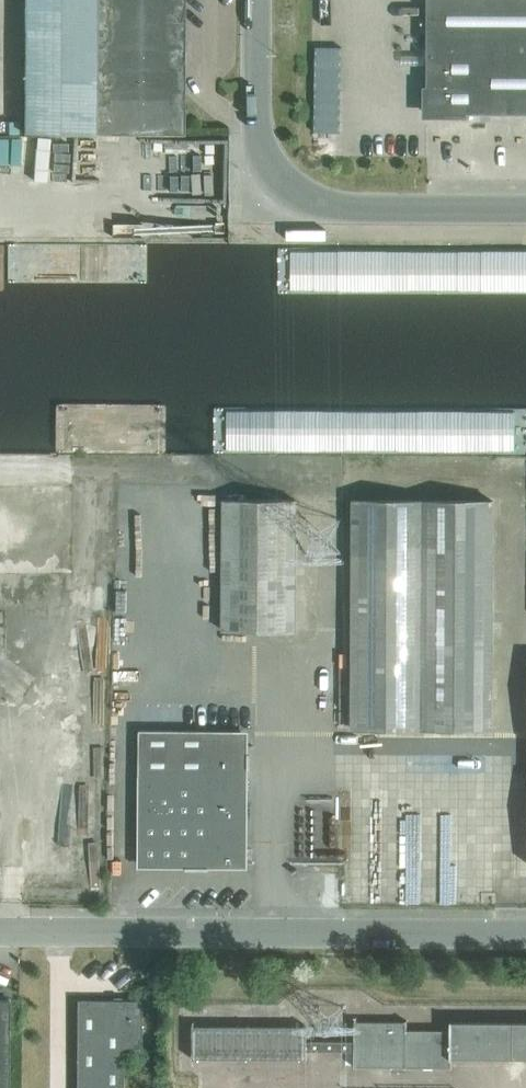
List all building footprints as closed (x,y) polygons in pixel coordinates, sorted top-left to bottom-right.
[(25,133),(184,134),(184,129),(184,0),(26,0),(25,133)] [(427,113),(525,113),(525,0),(427,0),(427,113)] [(294,631),(295,499),(224,499),(223,630),(294,631)] [(493,500),(353,499),(352,728),(492,728),(493,500)] [(234,729),(139,729),(138,775),(142,775),(142,795),(138,795),(138,797),(145,797),(144,860),(196,860),(198,858),(208,858),(208,867),(210,867),(210,863),(244,863),(244,797),(248,797),(248,795),(244,795),(244,732),(234,732),(234,729)] [(139,849),(139,837),(121,836),(121,849),(139,849)] [(122,1051),(141,1051),(141,1000),(76,999),(76,1087),(122,1087),(122,1051)] [(452,1022),(452,1020),(450,1020),(450,1031),(407,1030),(407,1020),(355,1020),(355,1041),(307,1041),(307,1025),(193,1025),(193,1059),(306,1059),(307,1050),(355,1050),(355,1067),(356,1067),(356,1065),(391,1066),(391,1067),(392,1067),(392,1070),(405,1070),(405,1067),(407,1067),(407,1066),(450,1066),(450,1067),(452,1067),(452,1057),(525,1057),(525,1022),(452,1022)]
